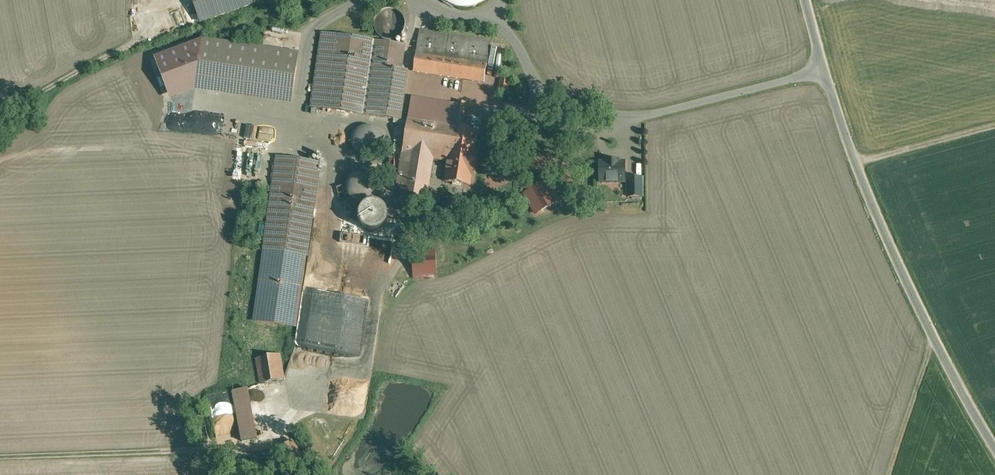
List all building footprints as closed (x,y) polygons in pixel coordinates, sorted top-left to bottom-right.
[(142,6),(163,8),(164,0),(143,0),(142,6)] [(194,1),(202,22),(258,2),(258,0),(197,0),(194,1)] [(392,9),(390,9),(387,9),(385,10),(383,11),(382,11),(380,13),(379,14),(378,15),(377,17),(376,19),(375,21),(375,23),(375,25),(375,26),(375,28),(376,30),(377,32),(377,33),(379,35),(380,36),(382,37),(384,39),(387,39),(389,40),(391,40),(394,39),(396,39),(397,38),(399,37),(400,36),(402,34),(404,32),(405,30),(405,28),(406,26),(406,24),(406,23),(405,21),(405,20),(404,18),(403,16),(402,14),(400,13),(399,12),(398,11),(396,10),(394,9),(392,9)] [(491,42),(420,31),(414,71),(484,82),(491,42)] [(339,36),(322,33),(311,107),(328,109),(339,36)] [(366,39),(339,36),(328,109),(355,113),(366,39)] [(406,45),(366,39),(355,113),(375,116),(381,77),(382,67),(402,70),(406,45)] [(299,54),(203,40),(198,80),(293,94),(299,54)] [(502,61),(504,43),(493,42),(491,60),(502,61)] [(402,70),(382,67),(381,77),(401,80),(402,70)] [(401,80),(381,77),(375,116),(384,117),(385,107),(396,109),(401,80)] [(509,81),(502,80),(500,91),(508,93),(509,81)] [(396,109),(385,107),(384,117),(395,119),(396,109)] [(455,129),(408,121),(397,189),(403,190),(401,201),(422,205),(430,158),(449,161),(451,147),(474,150),(477,132),(455,128),(455,129)] [(250,139),(253,126),(247,125),(244,138),(250,139)] [(361,126),(359,127),(357,128),(356,129),(355,131),(354,133),(353,135),(352,136),(352,137),(352,139),(351,141),(352,143),(352,145),(353,146),(353,148),(354,149),(356,151),(357,152),(358,153),(359,154),(361,155),(364,156),(368,156),(371,156),(373,155),(375,154),(377,153),(378,152),(379,151),(381,149),(382,147),(382,145),(383,143),(383,142),(383,140),(383,138),(382,136),(381,134),(380,132),(379,130),(377,128),(375,127),(373,126),(370,125),(367,125),(364,125),(361,126)] [(260,132),(260,143),(273,143),(274,132),(260,132)] [(474,150),(451,147),(449,161),(446,181),(470,185),(472,174),(474,174),(477,151),(474,150)] [(263,156),(258,155),(255,174),(261,175),(263,156)] [(321,162),(278,157),(257,324),(300,329),(321,162)] [(620,161),(606,162),(606,163),(601,163),(601,182),(625,182),(625,162),(620,162),(620,161)] [(360,173),(358,174),(355,175),(352,176),(350,178),(349,179),(348,181),(347,182),(347,184),(346,186),(346,188),(347,191),(347,192),(348,194),(348,196),(350,197),(350,198),(352,199),(353,200),(355,201),(357,202),(361,203),(365,202),(367,201),(369,200),(371,199),(372,197),(374,195),(375,193),(375,191),(376,189),(376,187),(375,185),(375,184),(375,183),(374,181),(373,180),(372,178),(371,177),(369,175),(367,174),(365,174),(363,173),(360,173)] [(643,179),(628,179),(628,197),(643,196),(643,179)] [(555,181),(525,191),(534,216),(563,205),(555,181)] [(379,204),(376,203),(374,203),(372,203),(370,203),(368,204),(366,205),(364,206),(363,208),(361,210),(360,212),(360,214),(360,216),(359,218),(360,220),(360,222),(361,223),(362,225),(363,227),(365,229),(367,230),(369,231),(371,232),(374,232),(377,232),(379,232),(380,231),(382,230),(383,229),(385,228),(386,227),(387,225),(388,223),(389,221),(389,219),(389,217),(389,214),(388,213),(388,211),(387,209),(385,208),(384,206),(382,205),(379,204)] [(435,257),(413,257),(414,278),(436,277),(435,257)] [(281,354),(256,359),(260,383),(285,379),(281,354)] [(251,389),(234,392),(243,442),(260,438),(251,389)]
